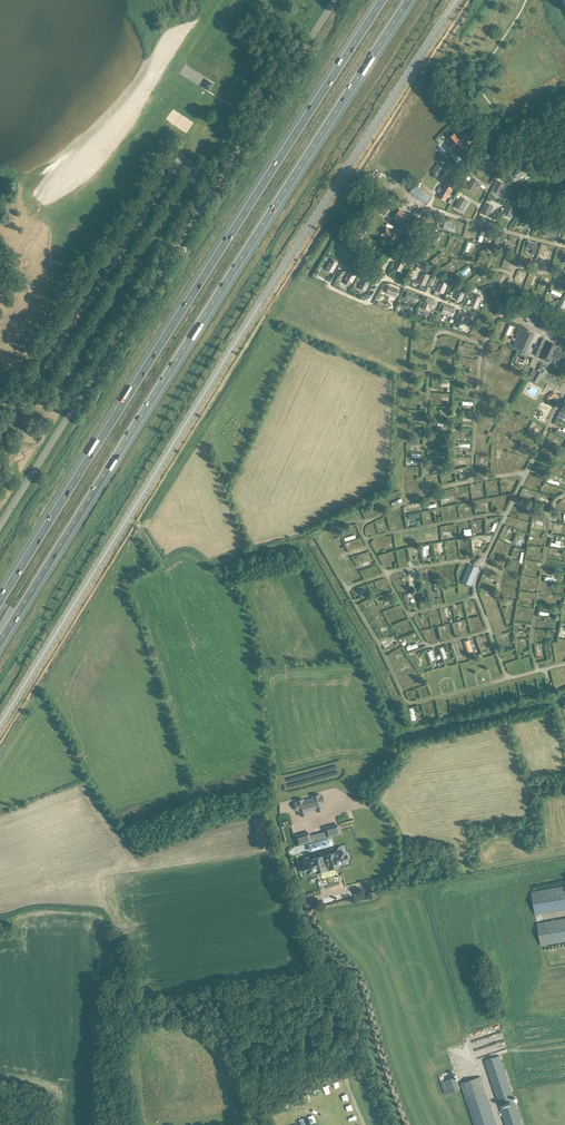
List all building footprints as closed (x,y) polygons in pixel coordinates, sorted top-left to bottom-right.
[(207,81),(204,87),(208,90),(212,84),(207,81)] [(478,138),(472,131),(469,134),(474,141),(478,138)] [(450,134),(447,137),(449,139),(448,140),(449,140),(448,141),(451,145),(452,144),(458,150),(465,144),(464,144),(468,140),(462,133),(459,136),(460,137),(459,138),(455,133),(452,136),(450,134)] [(479,141),(472,147),(476,151),(482,145),(479,141)] [(484,159),(478,169),(483,172),(485,168),(487,169),(491,162),(484,159)] [(438,163),(432,172),(437,176),(443,167),(438,163)] [(522,166),(519,167),(513,171),(518,179),(527,174),(522,166)] [(473,177),(467,187),(472,190),(474,187),(476,188),(480,181),(473,177)] [(499,181),(493,191),(498,194),(500,190),(502,191),(505,184),(499,181)] [(454,186),(447,182),(443,189),(450,193),(454,186)] [(431,197),(418,187),(415,185),(410,192),(427,204),(431,197)] [(443,189),(439,187),(437,191),(441,194),(439,197),(445,201),(450,193),(443,189)] [(462,197),(456,207),(461,210),(463,206),(464,207),(468,201),(462,197)] [(385,215),(388,210),(390,208),(380,202),(375,209),(378,211),(385,215)] [(487,203),(482,213),(487,216),(489,212),(490,213),(494,206),(487,203)] [(510,203),(504,214),(509,216),(511,213),(513,214),(516,207),(510,203)] [(409,215),(395,207),(392,212),(406,221),(409,215)] [(375,210),(363,232),(370,236),(381,214),(375,210)] [(523,215),(522,218),(524,219),(522,223),(527,225),(526,227),(529,229),(533,219),(523,215)] [(386,227),(382,233),(388,237),(387,239),(395,244),(401,234),(393,229),(392,231),(386,227)] [(547,228),(546,233),(549,234),(549,236),(557,238),(558,231),(547,228)] [(432,235),(428,245),(431,245),(431,243),(435,244),(440,232),(434,230),(432,235)] [(452,239),(448,246),(454,249),(458,241),(452,239)] [(343,242),(338,247),(347,255),(352,250),(343,242)] [(435,262),(444,256),(441,251),(432,257),(435,262)] [(383,256),(378,262),(382,264),(386,259),(383,256)] [(399,258),(394,268),(401,272),(406,262),(399,258)] [(332,259),(327,268),(333,272),(339,262),(332,259)] [(443,266),(445,269),(456,264),(454,261),(443,266)] [(463,274),(470,269),(467,265),(460,270),(463,274)] [(351,270),(346,280),(352,283),(358,273),(351,270)] [(476,279),(484,274),(481,270),(474,275),(476,279)] [(423,272),(418,283),(425,286),(430,275),(423,272)] [(534,285),(537,275),(529,273),(527,283),(534,285)] [(547,287),(549,277),(542,275),(539,285),(547,287)] [(365,277),(360,287),(367,290),(371,280),(365,277)] [(442,280),(437,290),(444,293),(448,283),(442,280)] [(389,286),(386,293),(397,297),(399,290),(389,286)] [(460,288),(455,298),(461,301),(466,291),(460,288)] [(407,292),(405,299),(415,303),(418,296),(407,292)] [(475,295),(471,305),(477,308),(482,298),(475,295)] [(423,306),(432,309),(435,302),(426,299),(423,306)] [(455,310),(444,306),(442,313),(452,317),(455,310)] [(524,318),(529,320),(533,309),(528,307),(524,318)] [(463,328),(467,318),(460,315),(456,325),(463,328)] [(375,333),(373,337),(375,338),(373,343),(381,347),(384,342),(392,346),(395,338),(387,335),(387,334),(379,330),(377,334),(375,333)] [(564,369),(564,368),(564,351),(564,350),(559,348),(556,343),(552,342),(551,343),(546,341),(545,339),(540,337),(533,355),(538,357),(541,348),(543,352),(542,355),(543,358),(545,358),(546,360),(552,357),(561,360),(559,366),(564,369)] [(417,356),(417,359),(420,360),(421,356),(426,358),(427,354),(414,352),(414,356),(417,356)] [(542,373),(545,366),(540,364),(537,370),(542,373)] [(525,376),(537,382),(541,372),(530,366),(525,376)] [(428,382),(428,389),(431,389),(440,389),(440,379),(434,379),(434,382),(431,382),(429,382),(428,382)] [(454,400),(454,401),(459,401),(459,400),(459,394),(465,394),(466,383),(459,382),(459,389),(454,389),(454,400)] [(466,383),(465,394),(471,394),(471,401),(471,402),(475,402),(476,402),(476,390),(472,390),(472,383),(466,383)] [(478,389),(477,396),(479,396),(479,397),(480,395),(486,397),(490,387),(484,384),(482,390),(479,389),(478,389)] [(490,387),(486,397),(490,399),(495,389),(490,387)] [(495,389),(490,399),(495,401),(499,391),(495,389)] [(499,391),(495,401),(499,403),(504,393),(499,391)] [(504,393),(499,403),(505,406),(504,408),(507,409),(510,403),(507,401),(510,395),(504,393)] [(528,404),(525,409),(535,414),(538,409),(528,403),(528,404)] [(427,409),(427,412),(429,412),(435,413),(435,416),(442,417),(442,413),(439,413),(439,406),(429,406),(428,406),(428,409),(427,409)] [(525,409),(523,413),(533,419),(535,414),(525,409)] [(522,415),(520,418),(530,423),(532,420),(533,419),(523,413),(522,415)] [(557,419),(564,422),(564,415),(559,413),(557,419)] [(520,418),(517,423),(527,429),(530,423),(520,418)] [(554,423),(563,428),(564,424),(564,422),(557,419),(554,423)] [(426,425),(426,429),(427,429),(427,432),(428,432),(438,432),(438,426),(441,426),(441,422),(435,422),(435,425),(428,425),(426,425)] [(554,423),(552,428),(561,432),(563,428),(554,423)] [(514,424),(511,429),(521,435),(524,430),(514,424)] [(464,436),(465,432),(469,433),(470,429),(459,428),(458,436),(464,436)] [(552,428),(550,434),(557,438),(556,441),(562,444),(563,441),(560,439),(562,433),(561,432),(552,428)] [(511,429),(509,434),(519,439),(521,435),(511,429)] [(509,434),(506,438),(516,444),(519,439),(509,434)] [(501,442),(499,446),(505,449),(507,446),(513,449),(514,449),(513,449),(516,444),(506,438),(503,443),(501,442)] [(536,476),(554,483),(564,459),(564,453),(549,446),(536,476)] [(499,447),(497,450),(501,452),(498,458),(508,463),(511,458),(503,453),(505,450),(499,447)] [(426,449),(425,455),(426,455),(434,456),(434,459),(441,460),(441,456),(437,456),(437,449),(427,449),(426,449)] [(478,465),(478,466),(482,467),(483,467),(483,465),(487,465),(488,458),(485,458),(485,457),(485,455),(485,456),(480,455),(478,465)] [(495,463),(494,464),(506,470),(507,467),(506,466),(508,463),(498,458),(495,463)] [(474,485),(472,492),(485,495),(485,491),(490,492),(492,483),(478,480),(477,486),(474,485)] [(386,524),(393,523),(391,515),(385,516),(386,524)] [(508,516),(506,524),(514,525),(514,529),(521,530),(522,527),(519,526),(521,518),(508,516)] [(386,527),(384,533),(397,535),(398,529),(394,522),(386,527)] [(418,523),(414,543),(467,552),(470,533),(418,523)] [(499,530),(497,539),(510,541),(512,532),(499,530)] [(532,532),(530,540),(532,540),(531,544),(539,546),(541,537),(544,538),(546,531),(542,530),(541,534),(534,532),(534,533),(532,532)] [(547,531),(546,538),(550,539),(548,547),(555,548),(557,535),(551,534),(551,532),(547,531)] [(555,548),(561,550),(563,541),(564,542),(564,534),(564,536),(557,535),(555,548)] [(477,542),(481,542),(481,536),(473,536),(473,549),(477,548),(477,542)] [(395,544),(377,554),(408,612),(426,603),(395,544)] [(349,547),(329,557),(329,558),(331,557),(332,560),(332,561),(331,561),(335,568),(336,568),(340,575),(339,576),(342,583),(343,582),(344,583),(344,582),(346,586),(345,586),(344,587),(346,590),(347,590),(348,590),(351,596),(349,596),(349,597),(366,588),(365,585),(367,584),(361,573),(362,572),(358,565),(357,566),(357,565),(357,566),(353,559),(354,559),(354,558),(355,558),(351,551),(350,551),(349,551),(348,548),(349,547)] [(494,562),(496,558),(493,557),(494,553),(490,552),(487,559),(494,562)] [(431,562),(424,566),(434,584),(440,581),(431,562)] [(469,564),(464,581),(467,582),(469,577),(473,578),(477,567),(469,564)] [(518,574),(517,581),(521,581),(521,578),(528,579),(530,567),(523,566),(522,574),(518,574)] [(551,571),(549,583),(555,584),(555,587),(559,588),(560,581),(556,580),(558,573),(551,571)] [(459,592),(462,592),(461,582),(458,582),(458,585),(449,585),(449,589),(452,589),(452,586),(455,586),(455,588),(458,588),(459,592)] [(539,597),(538,601),(540,601),(539,608),(552,610),(554,604),(545,602),(546,598),(539,597)] [(479,604),(473,607),(475,610),(478,608),(478,609),(481,614),(491,609),(490,606),(491,605),(489,602),(480,607),(479,604)] [(535,614),(535,618),(542,619),(542,615),(551,617),(552,610),(539,608),(537,614),(535,614)] [(376,615),(381,614),(379,609),(370,612),(372,620),(377,618),(376,615)] [(484,620),(481,622),(482,625),(488,622),(487,619),(495,614),(494,614),(491,609),(481,614),(484,620)] [(491,619),(493,624),(504,620),(503,616),(491,619)] [(439,626),(434,628),(438,635),(445,631),(447,634),(453,631),(451,627),(449,629),(444,620),(438,623),(439,624),(438,625),(439,626)] [(490,625),(484,628),(486,631),(488,630),(492,639),(499,636),(497,633),(502,631),(499,624),(492,628),(490,625)] [(444,642),(443,643),(444,645),(444,646),(446,649),(451,646),(456,644),(455,642),(454,640),(453,639),(459,635),(457,631),(447,636),(449,640),(444,642)] [(386,643),(395,638),(394,634),(384,639),(386,643)] [(412,637),(405,640),(408,646),(410,649),(408,650),(409,652),(410,654),(416,650),(415,649),(415,648),(414,647),(418,645),(421,643),(418,637),(414,639),(413,638),(412,638),(412,637)] [(451,646),(446,649),(449,655),(454,652),(455,652),(457,656),(467,650),(465,646),(459,649),(456,644),(451,646)] [(393,656),(403,651),(400,646),(391,651),(393,656)] [(417,653),(411,656),(413,659),(416,657),(419,663),(429,658),(426,652),(419,656),(417,653)] [(492,654),(488,658),(493,663),(497,659),(492,654)] [(399,669),(410,663),(407,658),(396,664),(399,669)] [(429,658),(419,663),(422,668),(431,663),(432,663),(429,658)] [(487,659),(481,663),(486,673),(492,670),(494,672),(497,671),(494,665),(491,667),(487,659)] [(431,663),(422,668),(424,673),(433,668),(434,668),(432,663),(431,663)] [(481,663),(475,666),(479,673),(476,675),(479,681),(482,679),(481,676),(486,673),(481,663)] [(433,668),(424,673),(427,679),(424,681),(426,684),(432,681),(430,678),(437,674),(435,670),(434,668),(433,668)] [(466,670),(460,673),(466,684),(472,680),(473,683),(477,682),(474,676),(470,677),(466,670)] [(460,673),(455,677),(458,684),(455,685),(455,686),(458,691),(462,690),(460,687),(466,684),(460,673)] [(434,684),(428,687),(430,691),(433,689),(436,695),(446,690),(444,687),(445,686),(444,683),(435,687),(434,684)] [(446,690),(436,695),(439,701),(436,702),(438,706),(444,703),(442,699),(449,696),(446,690)] [(296,801),(294,802),(296,810),(298,809),(300,815),(308,813),(307,810),(315,808),(316,811),(324,809),(322,803),(324,802),(322,794),(320,795),(320,793),(312,795),(312,797),(304,799),(303,798),(296,800),(296,801)] [(338,824),(325,827),(327,837),(340,833),(338,824)] [(309,832),(295,836),(298,845),(311,841),(309,832)] [(325,850),(322,851),(326,862),(327,862),(328,866),(329,868),(338,865),(338,864),(341,863),(347,862),(346,859),(347,859),(346,853),(345,854),(344,851),(332,854),(331,853),(326,855),(325,850)] [(305,865),(304,865),(305,870),(306,870),(307,873),(313,871),(313,870),(316,870),(316,871),(325,869),(324,863),(326,862),(322,851),(320,851),(320,852),(321,856),(316,858),(316,859),(304,862),(305,865)] [(330,880),(325,881),(326,884),(329,883),(331,892),(336,891),(334,883),(331,884),(330,880)] [(343,881),(337,883),(339,890),(345,888),(343,881)] [(539,890),(543,913),(564,909),(564,885),(539,890)] [(323,887),(318,888),(320,895),(326,893),(326,892),(329,891),(327,886),(323,887)] [(536,922),(541,945),(564,941),(564,917),(536,922)] [(508,1050),(502,1031),(472,1040),(478,1058),(500,1051),(500,1053),(508,1050)] [(485,1060),(506,1124),(523,1124),(500,1055),(485,1060)] [(445,1094),(460,1089),(455,1076),(440,1081),(445,1094)] [(466,1097),(467,1100),(474,1124),(497,1124),(487,1093),(481,1076),(461,1083),(466,1097)]
